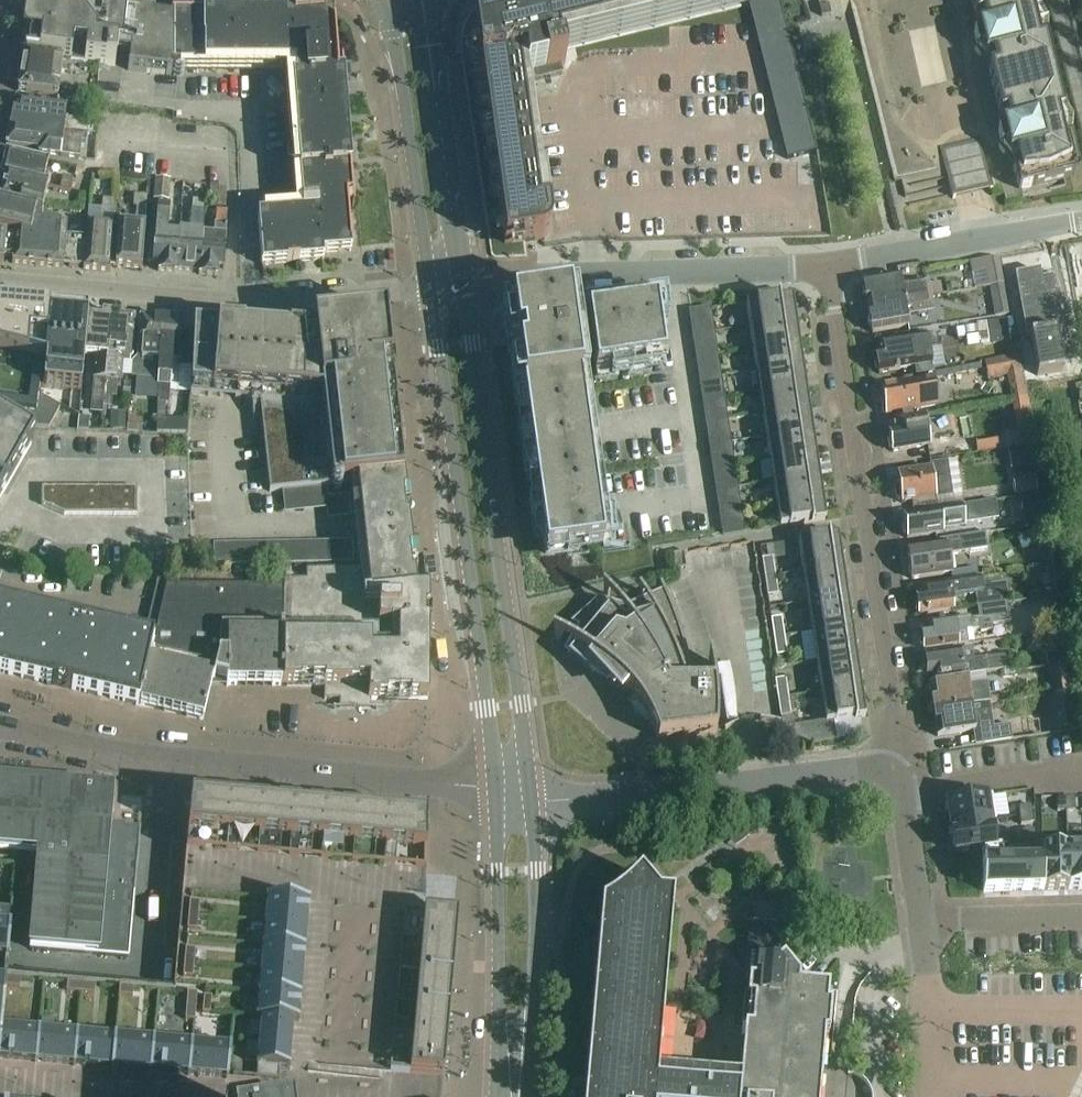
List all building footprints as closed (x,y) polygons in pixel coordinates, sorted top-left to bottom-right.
[(171,66),(171,20),(154,17),(154,14),(34,0),(30,0),(25,37),(27,37),(25,55),(24,57),(70,62),(114,67),(117,48),(130,49),(128,70),(127,71),(171,76),(171,75),(170,75),(171,66)] [(534,5),(524,8),(523,2),(491,10),(488,11),(485,12),(483,14),(481,15),(479,17),(478,20),(476,22),(475,25),(474,27),(474,30),(474,33),(474,37),(479,69),(504,247),(524,244),(540,242),(542,241),(545,239),(547,238),(548,236),(549,234),(550,233),(550,230),(550,228),(549,217),(548,210),(538,212),(517,64),(524,62),(526,77),(532,75),(534,83),(562,76),(560,69),(565,67),(561,52),(558,52),(556,46),(742,0),(533,0),(534,5)] [(779,0),(759,0),(760,4),(748,7),(753,25),(787,161),(816,153),(779,0)] [(819,7),(822,17),(831,15),(829,6),(839,3),(849,0),(894,183),(926,175),(934,204),(953,200),(993,190),(993,189),(1002,187),(1006,202),(1020,198),(1018,192),(1079,177),(1070,138),(1069,138),(1063,115),(1064,115),(1045,40),(1044,40),(1039,17),(1040,16),(1035,0),(818,0),(819,7)] [(171,20),(171,66),(173,66),(173,67),(295,67),(295,80),(292,81),(302,202),(317,201),(317,211),(257,216),(261,267),(323,262),(323,255),(351,253),(347,199),(352,198),(342,77),(337,77),(333,28),(324,19),(295,21),(295,18),(298,18),(298,16),(171,16),(171,18),(171,20)] [(70,62),(24,57),(18,93),(57,98),(60,73),(68,74),(70,63),(70,62)] [(79,102),(96,104),(98,92),(81,90),(79,102)] [(16,99),(11,123),(63,130),(62,134),(81,136),(82,133),(87,133),(87,134),(92,134),(94,118),(81,117),(81,122),(65,120),(67,106),(16,99)] [(63,130),(11,123),(6,146),(40,150),(39,154),(79,159),(81,144),(86,144),(87,134),(87,133),(82,133),(81,136),(62,134),(63,130)] [(5,178),(5,177),(42,186),(48,162),(5,151),(0,174),(0,177),(5,178)] [(12,259),(12,265),(63,269),(64,263),(75,264),(77,239),(66,238),(67,225),(39,223),(48,187),(42,186),(5,177),(5,178),(0,198),(0,227),(15,231),(12,259)] [(59,190),(70,193),(73,180),(63,177),(59,190)] [(153,201),(168,203),(170,182),(155,180),(153,201)] [(210,208),(226,209),(226,186),(210,186),(210,208)] [(133,207),(137,208),(146,208),(147,197),(134,196),(133,207)] [(101,211),(114,212),(115,201),(102,200),(101,211)] [(194,201),(193,211),(204,213),(205,203),(194,201)] [(176,274),(176,271),(175,271),(178,235),(167,234),(169,208),(158,207),(153,264),(158,264),(158,273),(176,274)] [(176,271),(199,274),(202,238),(204,213),(193,211),(190,234),(178,233),(178,235),(175,271),(176,271)] [(199,274),(198,276),(217,278),(217,269),(223,270),(227,217),(215,216),(215,225),(213,238),(202,238),(199,274)] [(118,230),(114,229),(113,249),(117,250),(116,268),(141,270),(145,226),(119,224),(118,230)] [(12,259),(15,231),(0,227),(0,264),(3,264),(3,258),(12,259)] [(113,249),(114,229),(86,227),(83,271),(109,273),(110,267),(116,268),(117,250),(113,249)] [(1004,286),(999,260),(986,262),(976,264),(981,290),(990,288),(991,288),(1004,286)] [(1015,277),(1026,341),(1030,341),(1037,377),(1062,373),(1062,372),(1067,371),(1060,335),(1063,335),(1053,279),(1041,282),(1039,273),(1015,277)] [(866,299),(867,308),(926,298),(924,287),(901,291),(899,277),(863,283),(864,288),(862,291),(863,297),(866,299)] [(940,284),(924,287),(926,298),(942,295),(940,284)] [(991,288),(990,288),(995,318),(1009,316),(1004,286),(991,288)] [(746,305),(750,327),(760,326),(784,322),(796,321),(792,298),(780,300),(756,303),(746,305)] [(926,298),(867,308),(869,318),(867,321),(868,327),(871,329),(872,334),(908,327),(906,314),(928,310),(926,298)] [(545,555),(603,547),(580,383),(570,313),(568,300),(511,308),(513,321),(522,391),(545,555)] [(50,312),(26,310),(14,309),(0,308),(0,357),(45,367),(46,354),(50,312)] [(656,308),(587,317),(595,375),(664,365),(656,308)] [(690,315),(693,336),(712,333),(709,310),(690,313),(690,315)] [(45,377),(44,390),(80,393),(84,356),(88,315),(82,315),(52,313),(50,313),(47,350),(45,369),(46,369),(45,377)] [(102,407),(110,317),(88,315),(84,356),(95,357),(91,410),(102,411),(102,407)] [(403,478),(386,327),(385,316),(364,318),(363,318),(362,318),(317,323),(316,323),(313,323),(314,334),(193,325),(190,396),(250,401),(254,432),(262,431),(269,493),(350,484),(403,478)] [(134,319),(110,317),(102,407),(110,408),(111,397),(116,398),(117,382),(119,359),(130,360),(134,319)] [(132,378),(158,381),(158,361),(161,322),(140,320),(136,364),(133,363),(132,378)] [(750,327),(753,350),(763,348),(787,344),(799,343),(796,321),(784,322),(760,326),(750,327)] [(158,361),(158,381),(157,386),(156,402),(169,403),(170,387),(171,367),(178,367),(178,363),(179,363),(183,323),(161,322),(158,361)] [(1006,322),(990,324),(993,346),(1009,344),(1006,322)] [(693,336),(696,358),(716,355),(712,333),(693,336)] [(874,363),(875,369),(878,371),(879,375),(914,369),(915,377),(933,374),(929,353),(942,350),(940,336),(911,341),(910,336),(894,339),(895,343),(878,346),(879,356),(876,357),(877,360),(874,363)] [(753,350),(756,372),(766,370),(790,367),(802,365),(799,343),(787,344),(763,348),(753,350)] [(696,358),(700,380),(719,377),(716,355),(696,358)] [(27,430),(27,429),(48,430),(59,408),(40,398),(45,367),(0,357),(0,415),(27,430)] [(986,366),(988,379),(1019,374),(1016,361),(986,366)] [(756,372),(760,394),(770,392),(794,389),(806,387),(802,365),(790,367),(766,370),(756,372)] [(882,388),(884,398),(881,399),(883,415),(887,414),(887,415),(938,406),(932,376),(904,381),(905,384),(882,388)] [(700,380),(703,403),(722,400),(719,377),(700,380)] [(760,394),(763,416),(773,415),(797,411),(809,409),(806,387),(794,389),(770,392),(760,394)] [(703,403),(707,425),(726,422),(722,400),(703,403)] [(763,416),(766,438),(776,437),(800,433),(812,432),(809,409),(797,411),(773,415),(763,416)] [(147,431),(186,429),(185,417),(147,418),(147,431)] [(892,423),(894,433),(889,434),(890,437),(887,438),(889,450),(892,450),(893,453),(930,447),(928,439),(951,434),(948,420),(925,424),(924,417),(892,423)] [(88,433),(90,419),(79,418),(77,432),(88,433)] [(0,422),(0,499),(33,441),(0,422)] [(707,425),(710,447),(729,444),(726,422),(707,425)] [(766,438),(770,461),(780,459),(804,456),(816,454),(812,432),(800,433),(776,437),(766,438)] [(1001,436),(1003,450),(1031,446),(1028,432),(1001,436)] [(710,447),(713,469),(732,466),(729,444),(710,447)] [(1008,452),(1011,472),(1034,468),(1031,449),(1008,452)] [(770,461),(773,483),(783,481),(807,478),(819,476),(816,454),(804,456),(780,459),(770,461)] [(912,503),(913,515),(938,511),(936,499),(951,497),(946,463),(930,466),(931,471),(897,476),(899,488),(896,488),(895,490),(896,500),(898,502),(901,501),(901,504),(912,503)] [(713,469),(717,491),(736,489),(732,466),(713,469)] [(773,483),(776,505),(786,504),(810,500),(822,498),(819,476),(807,478),(783,481),(773,483)] [(153,642),(138,707),(202,722),(211,687),(324,688),(323,701),(339,701),(339,709),(370,709),(370,701),(427,702),(428,593),(415,593),(403,478),(350,484),(359,569),(305,571),(305,581),(283,580),(283,588),(166,588),(153,642)] [(1013,481),(1015,497),(1037,494),(1035,478),(1013,481)] [(42,488),(42,506),(64,516),(137,515),(137,488),(42,488)] [(717,491),(720,514),(739,511),(736,489),(717,491)] [(786,504),(776,505),(780,528),(790,527),(814,523),(826,521),(822,498),(810,500),(786,504)] [(961,508),(938,511),(913,515),(903,516),(904,525),(902,525),(903,535),(906,535),(906,540),(943,534),(943,533),(963,529),(962,521),(963,521),(994,516),(992,503),(961,508)] [(739,511),(720,514),(724,536),(742,534),(739,511)] [(1023,536),(1030,550),(1048,542),(1041,528),(1023,536)] [(798,543),(803,573),(843,568),(838,537),(798,543)] [(951,575),(953,585),(979,581),(977,572),(973,572),(973,570),(951,574),(948,557),(970,553),(967,538),(935,543),(936,547),(907,552),(909,565),(908,569),(909,575),(911,577),(912,581),(951,575)] [(672,556),(675,571),(686,570),(683,554),(672,556)] [(762,560),(765,579),(775,577),(772,559),(762,560)] [(803,573),(807,603),(847,598),(843,568),(803,573)] [(775,577),(765,579),(767,597),(778,596),(775,577)] [(976,597),(977,607),(1008,603),(1005,585),(981,588),(979,581),(953,585),(921,590),(922,597),(916,598),(916,601),(913,604),(914,611),(918,613),(919,617),(953,612),(951,601),(976,597)] [(637,702),(633,705),(641,718),(646,715),(649,721),(651,725),(654,732),(656,736),(658,741),(716,733),(717,724),(717,715),(717,710),(717,703),(716,696),(715,687),(714,680),(713,674),(712,667),(691,673),(689,664),(686,653),(685,647),(683,641),(680,630),(676,619),(672,610),(668,599),(662,587),(660,587),(662,592),(625,608),(598,600),(571,624),(578,628),(564,652),(569,656),(567,659),(604,690),(606,688),(620,702),(629,692),(633,697),(637,702)] [(807,603),(812,634),(852,628),(847,598),(807,603)] [(1008,603),(977,607),(979,619),(970,621),(970,619),(926,626),(927,632),(921,633),(922,637),(918,640),(919,647),(924,649),(924,653),(967,646),(966,633),(980,631),(980,634),(991,632),(991,626),(1011,623),(1008,603)] [(138,707),(153,642),(0,607),(0,675),(50,687),(51,688),(51,690),(52,692),(53,693),(54,694),(56,695),(57,696),(59,696),(61,696),(63,696),(64,695),(66,694),(67,693),(68,692),(68,691),(138,707)] [(771,620),(773,639),(784,637),(781,619),(771,620)] [(812,634),(816,664),(856,658),(852,628),(812,634)] [(784,637),(773,639),(776,658),(787,656),(784,637)] [(972,650),(925,657),(925,661),(922,664),(923,671),(927,673),(928,677),(933,676),(934,682),(1009,671),(1006,657),(974,662),(972,650)] [(816,664),(821,693),(860,688),(856,658),(816,664)] [(1047,671),(1050,695),(1073,692),(1069,669),(1047,671)] [(775,682),(778,700),(788,699),(785,680),(775,682)] [(930,687),(933,712),(989,704),(986,684),(968,687),(968,681),(930,687)] [(860,688),(821,693),(825,723),(781,730),(784,750),(836,742),(833,723),(865,718),(860,688)] [(1073,692),(1050,695),(1053,725),(1075,724),(1074,722),(1077,722),(1073,692)] [(788,699),(778,700),(780,719),(791,717),(788,699)] [(989,704),(933,712),(937,738),(981,731),(983,746),(1012,742),(1010,727),(993,729),(989,704)] [(56,858),(55,871),(37,869),(30,951),(127,959),(139,830),(105,827),(106,811),(108,812),(110,796),(87,794),(87,797),(0,789),(0,853),(56,858)] [(995,821),(992,797),(947,803),(951,828),(995,821)] [(1075,813),(1074,799),(1066,800),(1066,813),(1075,813)] [(1066,813),(1066,800),(1057,800),(1057,813),(1066,813)] [(451,981),(458,908),(462,861),(425,858),(425,844),(425,824),(238,808),(218,806),(190,804),(176,960),(174,976),(173,993),(156,991),(6,978),(10,931),(9,930),(15,864),(0,863),(0,1096),(441,1096),(451,981)] [(1032,816),(1031,807),(1018,809),(1019,818),(1032,816)] [(1034,825),(1032,816),(1019,818),(1020,827),(1034,825)] [(994,847),(990,823),(996,823),(995,821),(951,828),(955,855),(982,851),(982,850),(994,848),(994,847)] [(1035,831),(1022,833),(1023,843),(1027,842),(1035,841),(1035,831)] [(1067,842),(1068,892),(1081,892),(1081,841),(1067,842)] [(1068,892),(1067,842),(1065,842),(1066,852),(1043,853),(1044,893),(1068,892)] [(1044,893),(1043,853),(1042,853),(1042,863),(1028,863),(1003,864),(1001,846),(994,847),(994,848),(982,850),(982,851),(983,894),(1044,893)] [(824,1040),(828,1040),(830,1009),(827,1009),(828,991),(798,988),(799,981),(784,962),(786,926),(749,923),(744,981),(759,982),(758,984),(748,984),(740,1080),(657,1073),(673,900),(658,899),(639,876),(636,880),(631,885),(627,889),(621,894),(617,898),(611,902),(605,906),(601,908),(584,1096),(819,1096),(824,1040)]
